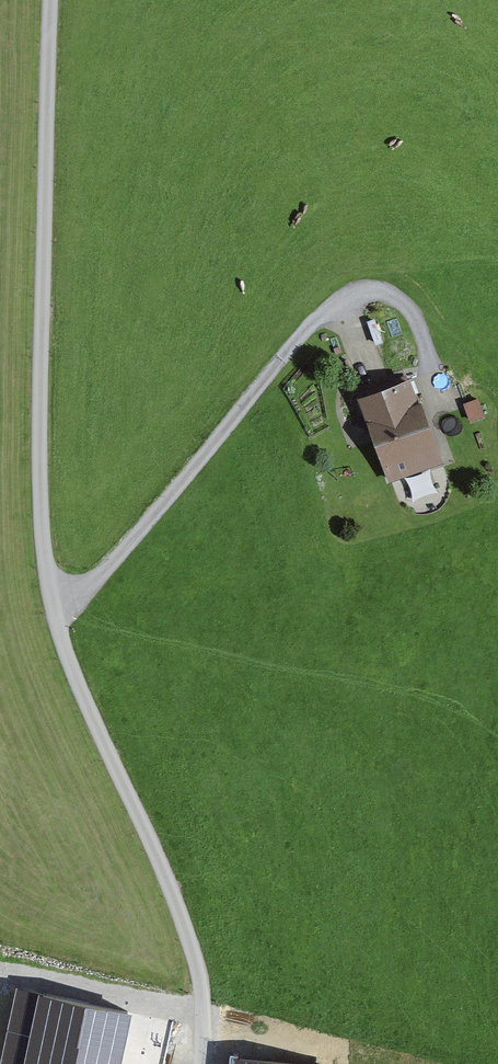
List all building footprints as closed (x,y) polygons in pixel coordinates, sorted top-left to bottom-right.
[(356,403),(387,485),(441,465),(410,383),(356,403)]
